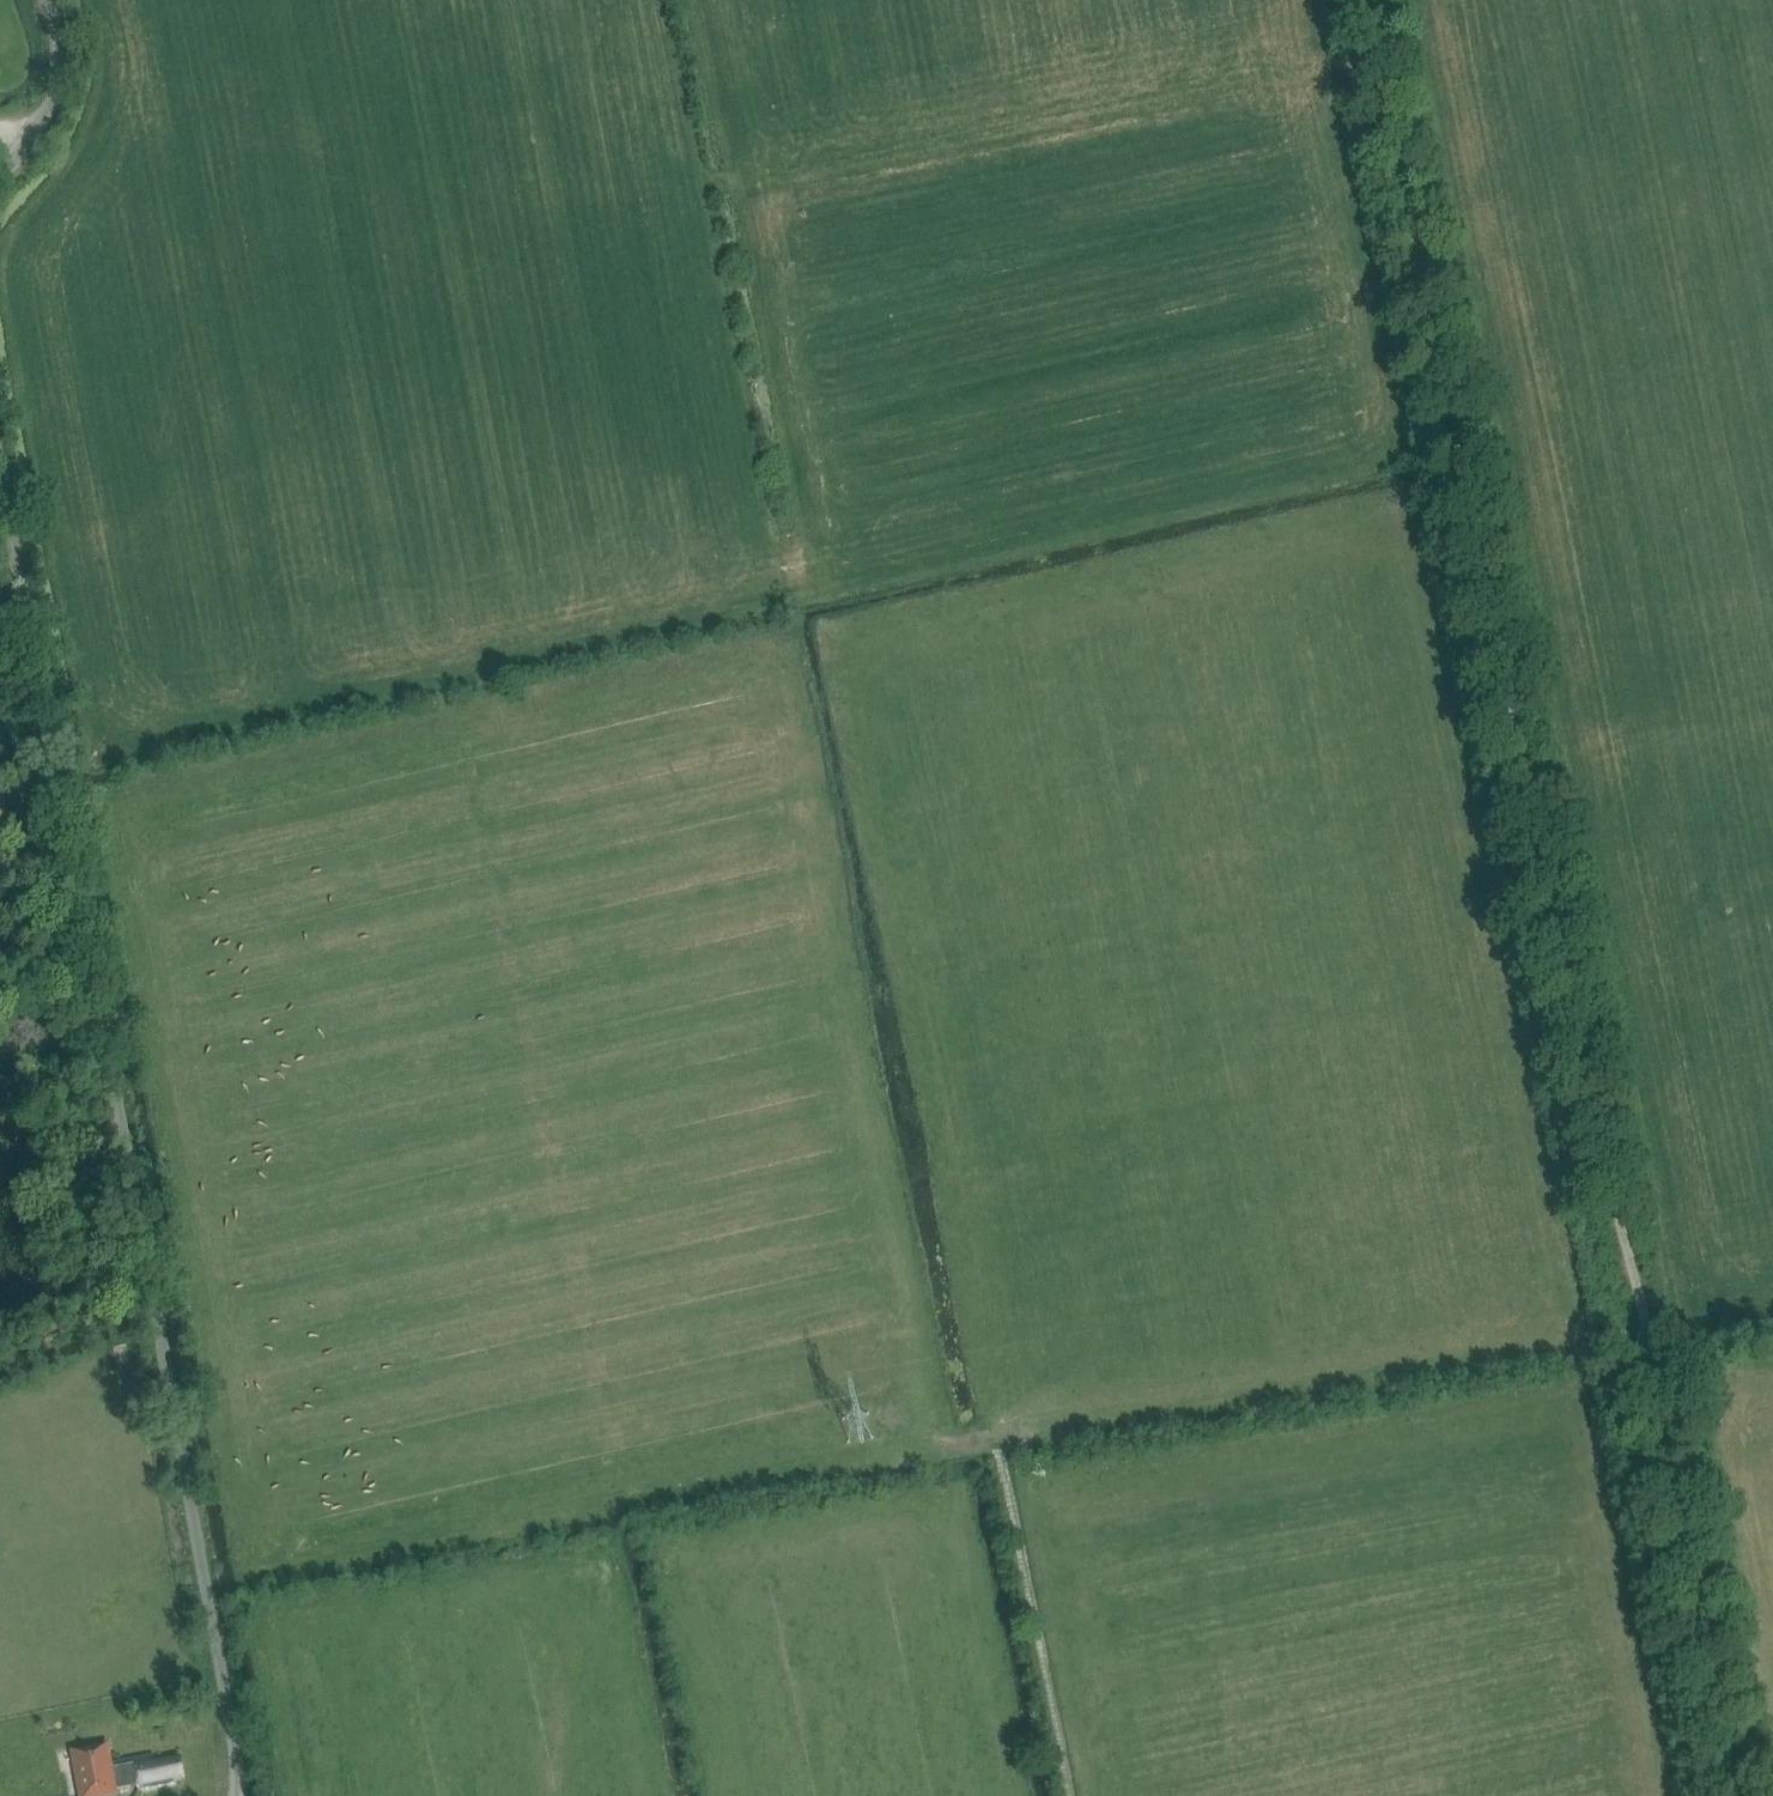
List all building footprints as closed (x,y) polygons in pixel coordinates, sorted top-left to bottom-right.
[(173,1782),(172,1776),(182,1774),(178,1756),(154,1761),(153,1754),(110,1763),(106,1745),(72,1752),(81,1795),(110,1795),(116,1795),(115,1788),(136,1784),(137,1790),(173,1782)]
